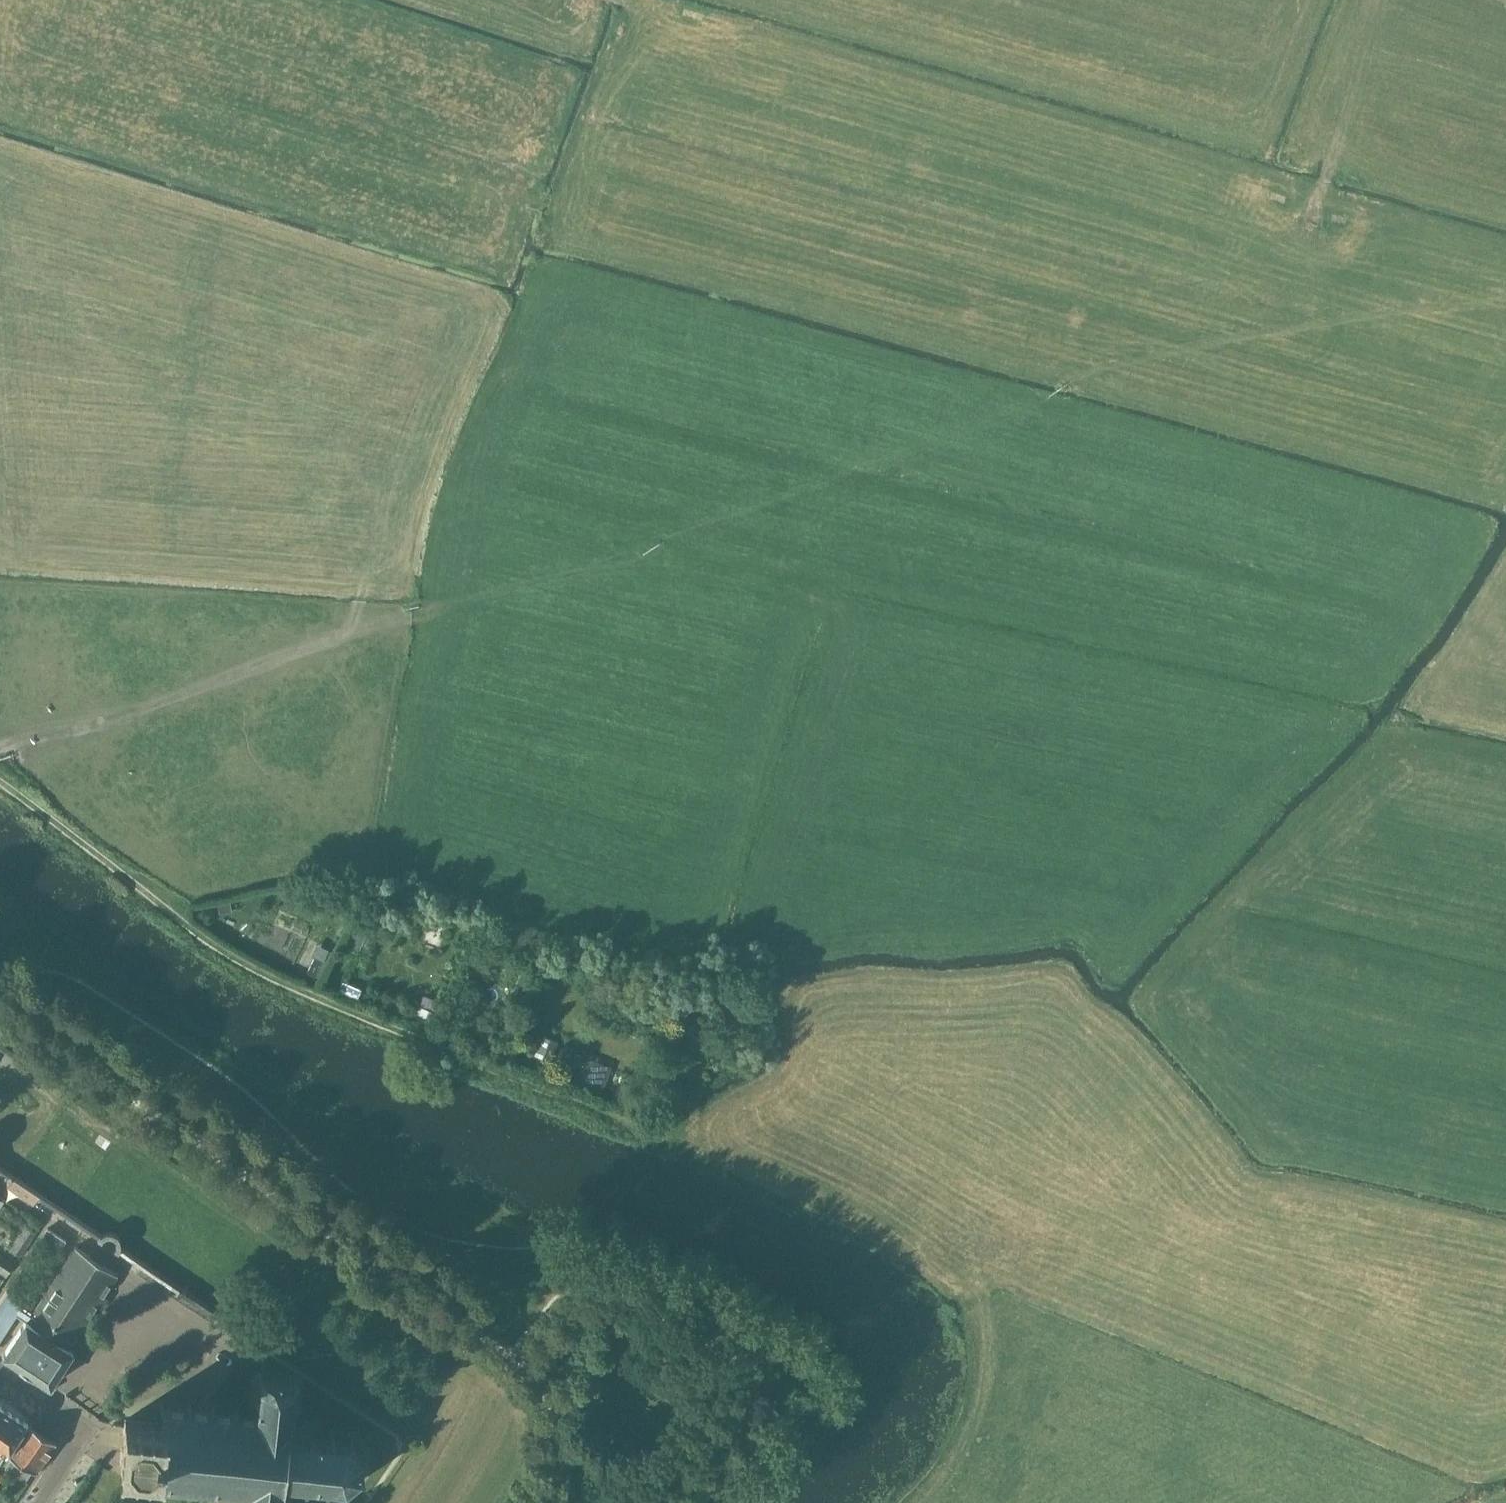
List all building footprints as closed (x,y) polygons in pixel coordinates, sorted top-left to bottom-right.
[(315,957),(307,973),(315,977),(323,961),(315,957)] [(571,1083),(609,1082),(608,1059),(570,1061),(571,1083)] [(0,1168),(0,1181),(3,1183),(9,1174),(0,1168)] [(9,1174),(3,1183),(8,1187),(7,1187),(34,1205),(39,1198),(40,1197),(41,1194),(10,1173),(9,1174)] [(26,1226),(18,1238),(28,1245),(36,1232),(26,1226)] [(49,1229),(43,1238),(47,1240),(54,1245),(60,1236),(49,1229)] [(60,1236),(54,1245),(62,1250),(68,1241),(60,1236)] [(28,1245),(18,1238),(10,1251),(20,1257),(28,1245)] [(8,1290),(0,1301),(0,1341),(17,1316),(26,1322),(3,1355),(21,1368),(21,1369),(33,1377),(34,1377),(51,1388),(74,1353),(69,1350),(117,1275),(77,1248),(36,1309),(8,1290)] [(6,1277),(15,1263),(2,1255),(0,1258),(0,1273),(6,1277)] [(157,1467),(155,1480),(151,1482),(153,1486),(159,1482),(179,1484),(179,1490),(183,1491),(184,1485),(203,1487),(203,1493),(206,1493),(207,1487),(227,1489),(226,1496),(226,1502),(283,1502),(284,1498),(286,1500),(288,1496),(285,1492),(285,1485),(287,1485),(287,1480),(305,1483),(305,1488),(308,1488),(309,1483),(325,1484),(325,1490),(329,1491),(329,1485),(342,1486),(345,1491),(349,1490),(347,1484),(357,1476),(363,1479),(365,1475),(360,1472),(360,1459),(367,1457),(366,1453),(360,1455),(350,1445),(354,1439),(351,1437),(347,1442),(334,1441),(335,1434),(331,1434),(330,1440),(313,1439),(314,1433),(313,1432),(313,1424),(318,1422),(316,1419),(312,1421),(296,1420),(294,1418),(293,1419),(294,1405),(299,1405),(299,1401),(294,1401),(297,1384),(299,1382),(297,1379),(293,1381),(265,1378),(261,1374),(258,1376),(261,1380),(260,1397),(254,1396),(254,1400),(259,1401),(257,1417),(238,1415),(239,1410),(234,1409),(234,1415),(215,1413),(215,1407),(211,1407),(210,1413),(191,1411),(192,1405),(187,1404),(187,1410),(166,1407),(163,1403),(159,1406),(163,1411),(161,1423),(125,1420),(121,1463),(157,1467)] [(5,1453),(8,1455),(28,1425),(3,1409),(0,1413),(0,1461),(5,1453)] [(56,1443),(28,1425),(8,1455),(33,1471),(33,1472),(34,1473),(56,1443)]
